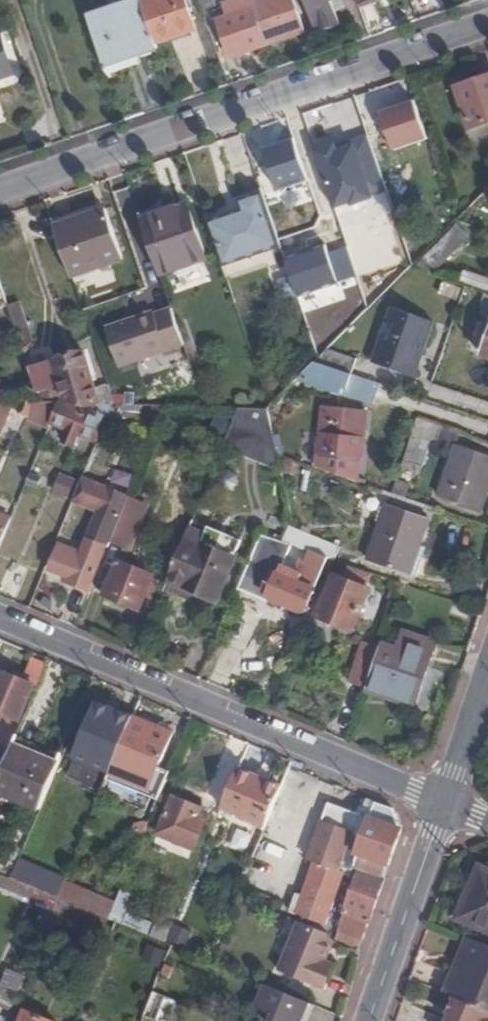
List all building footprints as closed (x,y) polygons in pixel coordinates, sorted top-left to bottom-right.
[(90,18),(107,69),(158,51),(156,46),(142,4),(140,0),(139,0),(90,18)] [(142,4),(156,46),(197,32),(185,0),(154,0),(142,4)] [(204,10),(214,7),(212,0),(200,0),(204,10)] [(268,47),(256,10),(253,2),(252,0),(245,0),(226,6),(230,18),(220,22),(233,59),(268,47)] [(253,2),(256,10),(268,47),(307,34),(296,0),(259,0),(253,2)] [(317,33),(341,25),(333,0),(306,0),(317,33)] [(0,36),(0,93),(31,83),(13,32),(0,36)] [(457,89),(472,130),(487,124),(487,79),(457,89)] [(437,141),(423,99),(383,112),(396,154),(437,141)] [(349,126),(289,147),(299,173),(359,153),(352,133),(349,126)] [(367,129),(352,133),(359,153),(374,148),(367,129)] [(352,182),(293,202),(298,214),(357,194),(352,182)] [(223,269),(281,250),(262,196),(239,204),(242,214),(207,226),(223,269)] [(186,208),(140,222),(159,277),(205,261),(186,208)] [(101,213),(51,229),(70,282),(120,263),(101,213)] [(8,307),(0,282),(0,310),(8,307)] [(468,291),(463,303),(487,312),(487,298),(468,291)] [(176,304),(107,326),(120,369),(190,347),(176,304)] [(428,324),(389,311),(384,327),(389,328),(383,346),(378,344),(371,367),(410,380),(415,364),(411,363),(414,354),(419,355),(428,324)] [(353,362),(324,353),(320,357),(314,363),(339,371),(348,375),(353,362)] [(64,386),(70,404),(103,405),(97,391),(84,354),(55,362),(64,386)] [(333,388),(339,371),(314,363),(301,376),(333,388)] [(64,386),(37,395),(40,403),(48,404),(59,404),(70,404),(64,386)] [(107,387),(97,391),(103,405),(113,406),(107,387)] [(31,416),(36,403),(24,403),(20,411),(31,416)] [(40,420),(51,424),(59,404),(48,404),(40,420)] [(79,436),(98,443),(113,406),(103,405),(70,404),(59,404),(51,424),(67,430),(62,441),(75,446),(79,436)] [(266,411),(236,410),(223,442),(278,459),(277,458),(266,411)] [(365,415),(324,411),(320,459),(349,463),(359,464),(365,415)] [(458,450),(442,500),(480,514),(487,492),(487,460),(458,450)] [(349,463),(320,459),(319,472),(348,482),(349,463)] [(62,472),(55,493),(70,499),(77,477),(62,472)] [(130,493),(84,476),(75,498),(103,509),(92,532),(83,552),(62,543),(51,568),(73,577),(71,581),(88,588),(108,539),(118,514),(121,516),(126,503),(130,493)] [(39,483),(31,480),(27,489),(36,493),(39,483)] [(121,516),(110,542),(129,550),(145,510),(126,503),(121,516)] [(430,523),(389,509),(371,561),(404,574),(419,535),(425,538),(430,523)] [(11,523),(0,518),(0,549),(11,523)] [(184,538),(165,584),(214,604),(239,543),(208,530),(190,523),(186,532),(184,538)] [(339,550),(288,531),(283,544),(290,546),(309,553),(326,560),(334,563),(339,550)] [(305,611),(326,560),(309,553),(297,581),(278,574),(290,546),(283,544),(260,535),(237,590),(266,602),(268,596),(305,611)] [(105,596),(139,610),(146,594),(152,596),(157,585),(151,582),(153,578),(119,563),(105,596)] [(349,568),(345,578),(366,587),(371,575),(349,568)] [(371,589),(366,587),(345,578),(336,575),(318,617),(353,632),(371,589)] [(397,652),(381,646),(380,651),(368,687),(367,689),(414,705),(435,647),(403,635),(397,652)] [(350,681),(368,687),(380,651),(362,645),(350,681)] [(0,680),(0,712),(21,722),(37,687),(4,671),(0,680)] [(82,739),(120,756),(121,753),(136,717),(99,702),(82,739)] [(176,735),(136,717),(121,753),(161,769),(176,735)] [(3,776),(49,795),(68,749),(22,730),(3,776)] [(224,810),(269,828),(285,788),(240,770),(224,810)] [(365,941),(402,831),(402,830),(398,822),(396,813),(395,810),(368,799),(364,811),(360,809),(358,815),(331,805),(310,862),(316,864),(304,897),(298,894),(291,912),(327,927),(345,876),(352,879),(355,870),(363,872),(341,932),(365,941)] [(214,814),(177,800),(161,835),(198,850),(214,814)] [(238,828),(233,847),(249,850),(253,831),(238,828)] [(486,870),(473,904),(466,901),(458,923),(487,934),(487,871),(486,870)] [(32,900),(57,910),(62,898),(14,878),(5,874),(1,883),(34,897),(32,900)] [(68,885),(62,898),(78,905),(112,919),(116,909),(117,905),(68,885)] [(135,896),(123,891),(117,905),(116,909),(128,914),(135,896)] [(334,965),(342,945),(336,943),(331,936),(305,926),(285,976),(334,995),(340,978),(331,975),(334,965)] [(362,950),(365,941),(341,932),(338,940),(362,950)] [(471,938),(461,960),(472,964),(457,997),(487,1010),(487,945),(471,938)] [(461,960),(446,993),(457,997),(472,964),(461,960)] [(344,969),(334,965),(331,975),(340,978),(344,969)] [(16,1008),(29,978),(13,971),(0,1000),(0,1002),(16,1008)] [(312,1003),(269,985),(259,1006),(279,1014),(276,1020),(305,1020),(312,1003)] [(157,992),(147,1017),(159,1020),(173,1020),(180,1002),(157,992)] [(457,997),(449,1014),(453,1016),(450,1020),(487,1020),(487,1010),(457,997)]
